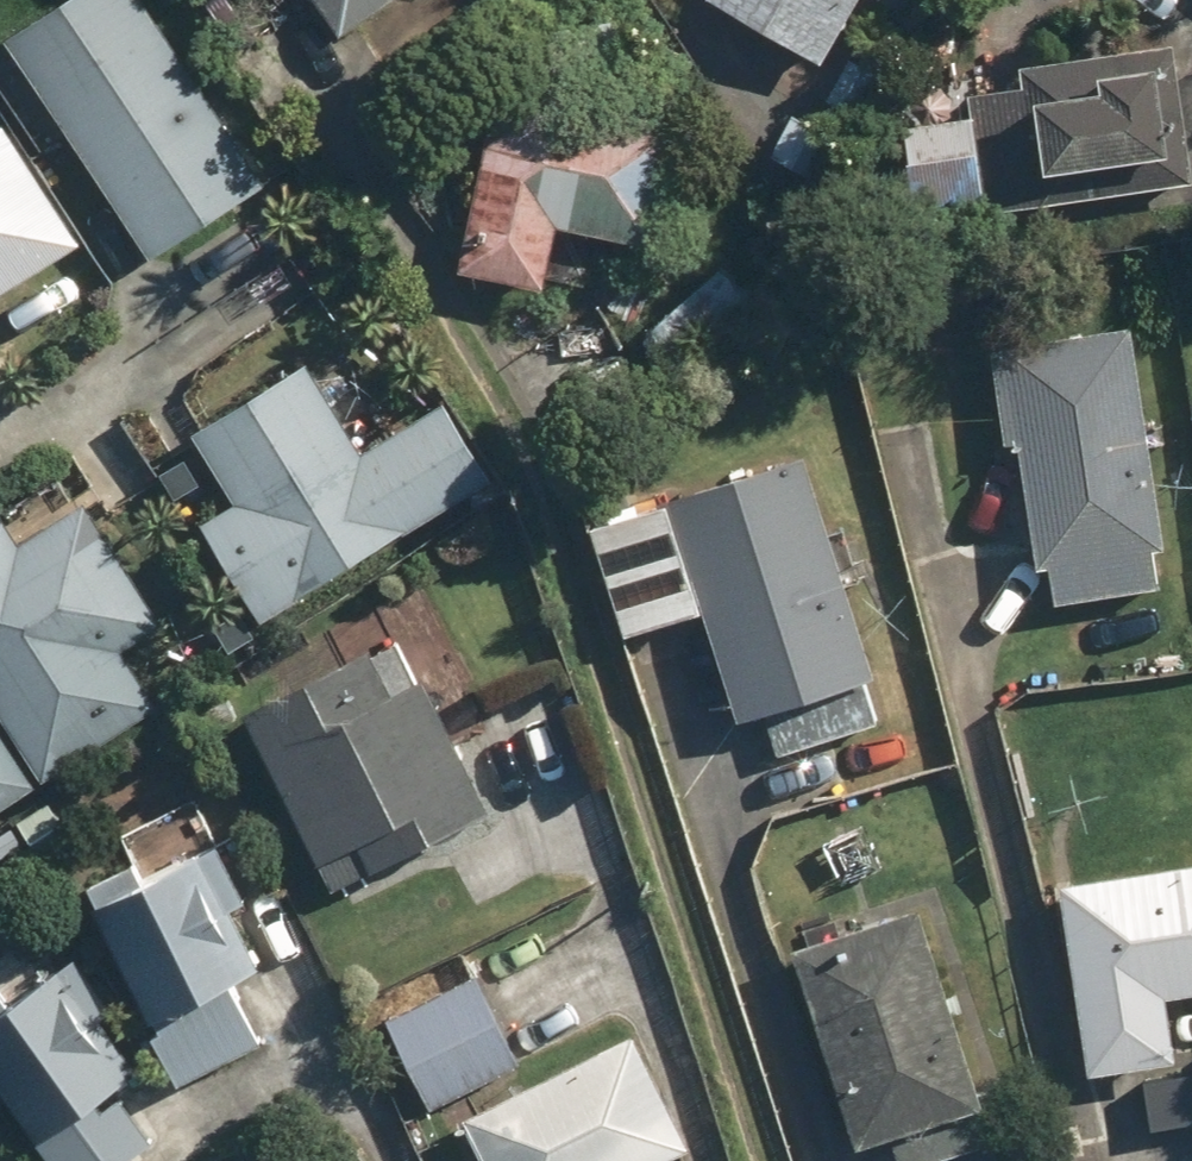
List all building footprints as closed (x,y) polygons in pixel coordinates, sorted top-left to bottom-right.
[(10,46),(151,262),(270,186),(149,0),(81,0),(10,46)] [(355,34),(407,0),(332,0),(355,34)] [(831,60),(870,0),(739,0),(831,60)] [(1110,79),(1055,87),(1067,162),(1191,143),(1191,139),(1178,50),(1120,59),(1123,77),(1110,79)] [(501,85),(473,271),(563,284),(573,222),(675,238),(694,114),(501,85)] [(990,118),(904,118),(904,190),(990,189),(990,118)] [(79,241),(10,128),(0,134),(0,288),(79,241)] [(648,364),(610,303),(531,352),(569,412),(648,364)] [(1141,310),(988,337),(1006,442),(1033,437),(1062,608),(1190,586),(1141,310)] [(191,529),(257,630),(478,486),(435,420),(371,461),(302,356),(185,432),(232,503),(191,529)] [(773,708),(787,752),(885,722),(871,677),(884,673),(814,445),(587,516),(626,642),(726,611),(757,712),(773,708)] [(47,780),(156,709),(120,656),(172,622),(92,502),(29,543),(10,514),(0,521),(0,710),(47,780)] [(420,634),(255,715),(341,893),(506,813),(420,634)] [(23,787),(0,751),(0,802),(23,787)] [(143,861),(96,881),(185,1089),(287,1045),(259,981),(283,970),(255,907),(264,903),(237,841),(150,878),(143,861)] [(1077,879),(1107,1065),(1142,1060),(1152,1125),(1191,1119),(1191,1075),(1185,1076),(1172,991),(1191,988),(1191,861),(1077,879)] [(806,936),(864,1137),(903,1126),(913,1160),(962,1160),(1019,1145),(946,895),(806,936)] [(0,969),(0,1073),(66,1160),(133,1160),(163,1139),(123,1085),(149,1065),(67,958),(19,994),(0,969)] [(530,1055),(486,972),(394,1020),(437,1103),(530,1055)] [(713,1139),(640,1014),(467,1116),(493,1160),(676,1160),(713,1139)]
